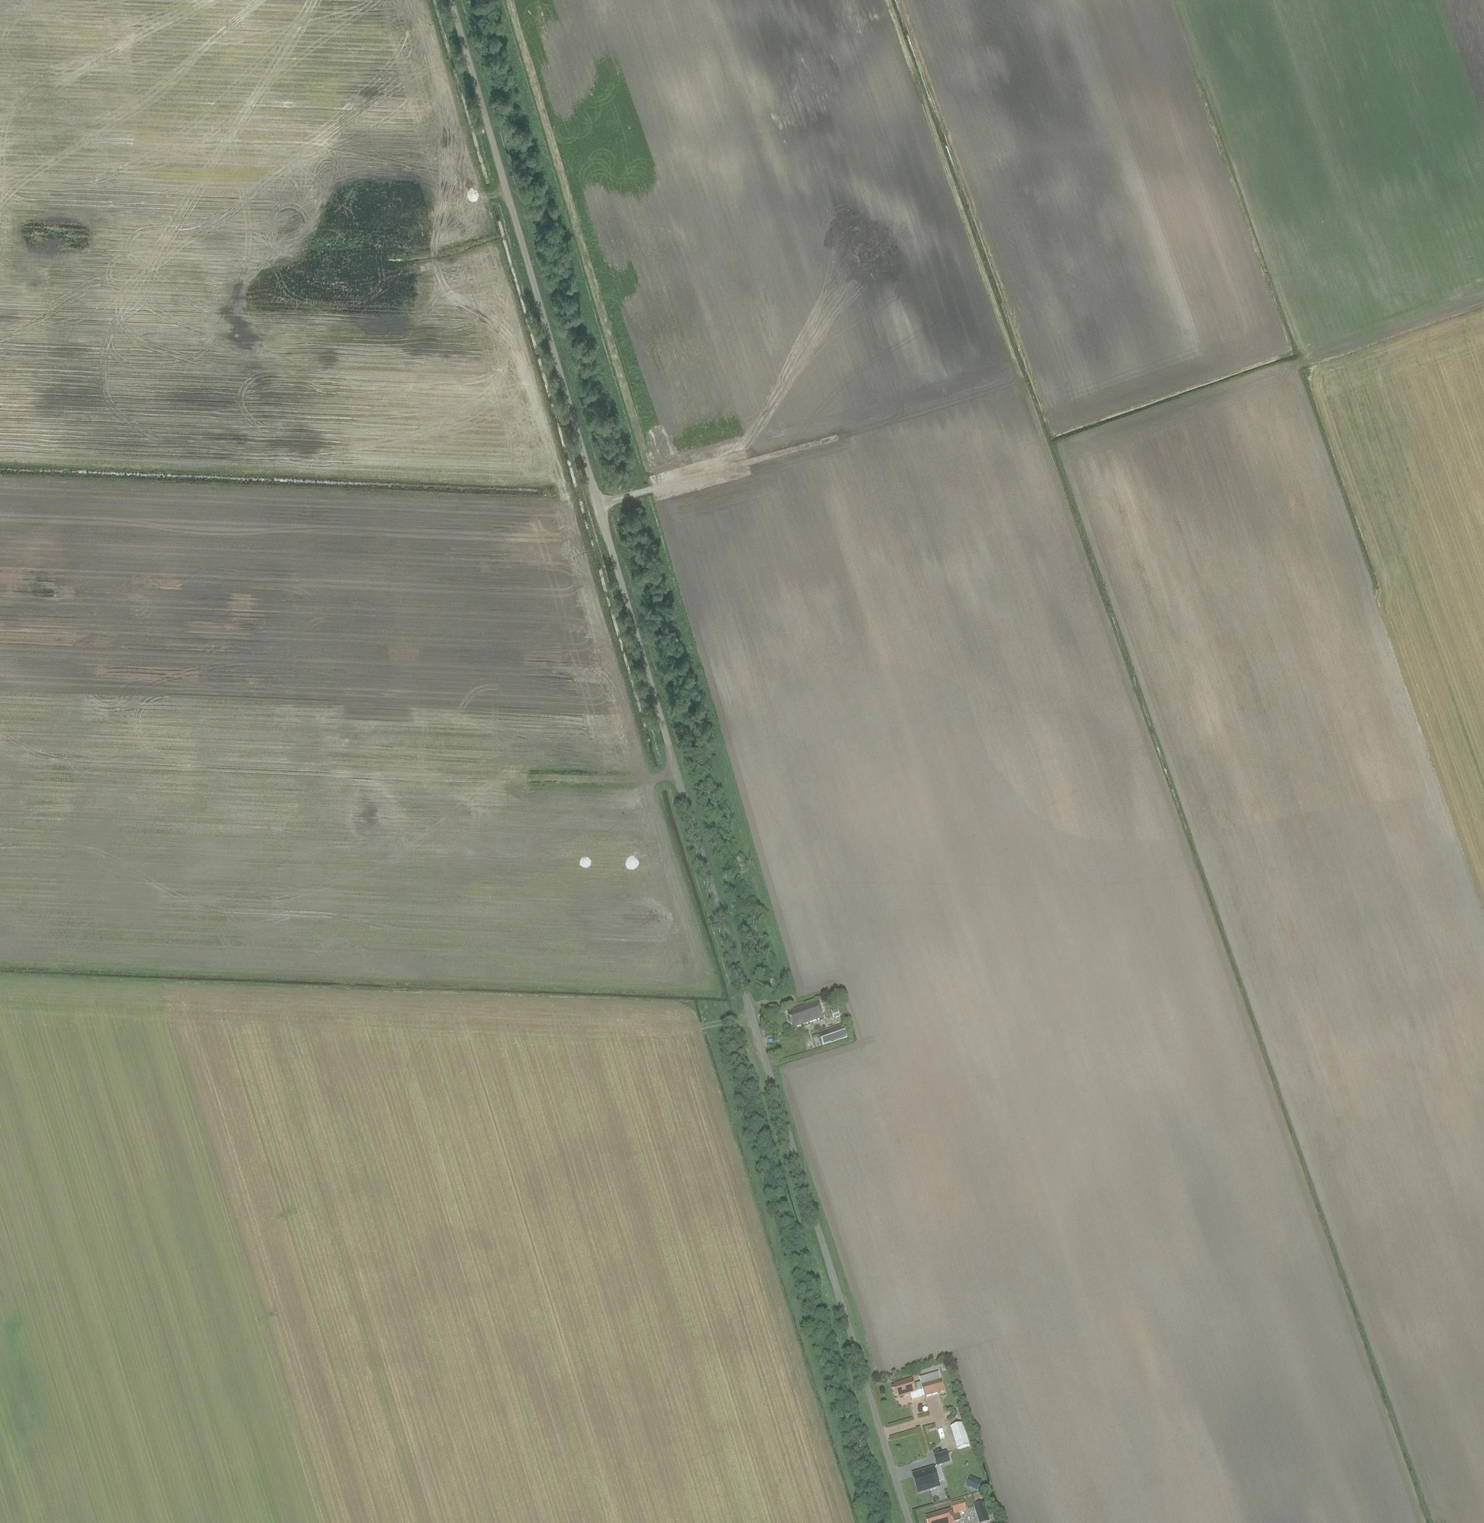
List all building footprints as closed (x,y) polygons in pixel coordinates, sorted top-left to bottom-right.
[(796,1027),(823,1018),(817,1003),(788,1013),(790,1016),(788,1017),(791,1026),(794,1024),(796,1027)] [(838,1009),(831,1011),(834,1019),(840,1017),(838,1009)] [(832,1044),(849,1038),(844,1025),(827,1031),(832,1044)] [(939,1372),(920,1378),(921,1383),(922,1386),(941,1380),(939,1372)] [(923,1390),(919,1378),(894,1386),(895,1388),(891,1389),(894,1396),(897,1396),(897,1398),(923,1390)] [(941,1380),(922,1386),(925,1398),(945,1392),(941,1380)] [(959,1449),(971,1446),(964,1423),(952,1427),(959,1449)] [(938,1467),(951,1463),(947,1452),(935,1456),(938,1467)] [(919,1494),(941,1488),(935,1467),(913,1474),(919,1494)] [(982,1482),(973,1477),(969,1487),(977,1491),(982,1482)] [(926,1520),(927,1522),(954,1522),(960,1520),(958,1514),(965,1512),(962,1502),(951,1505),(953,1510),(950,1511),(950,1510),(928,1517),(929,1519),(926,1520)] [(971,1505),(976,1522),(979,1522),(986,1521),(981,1502),(971,1505)]
